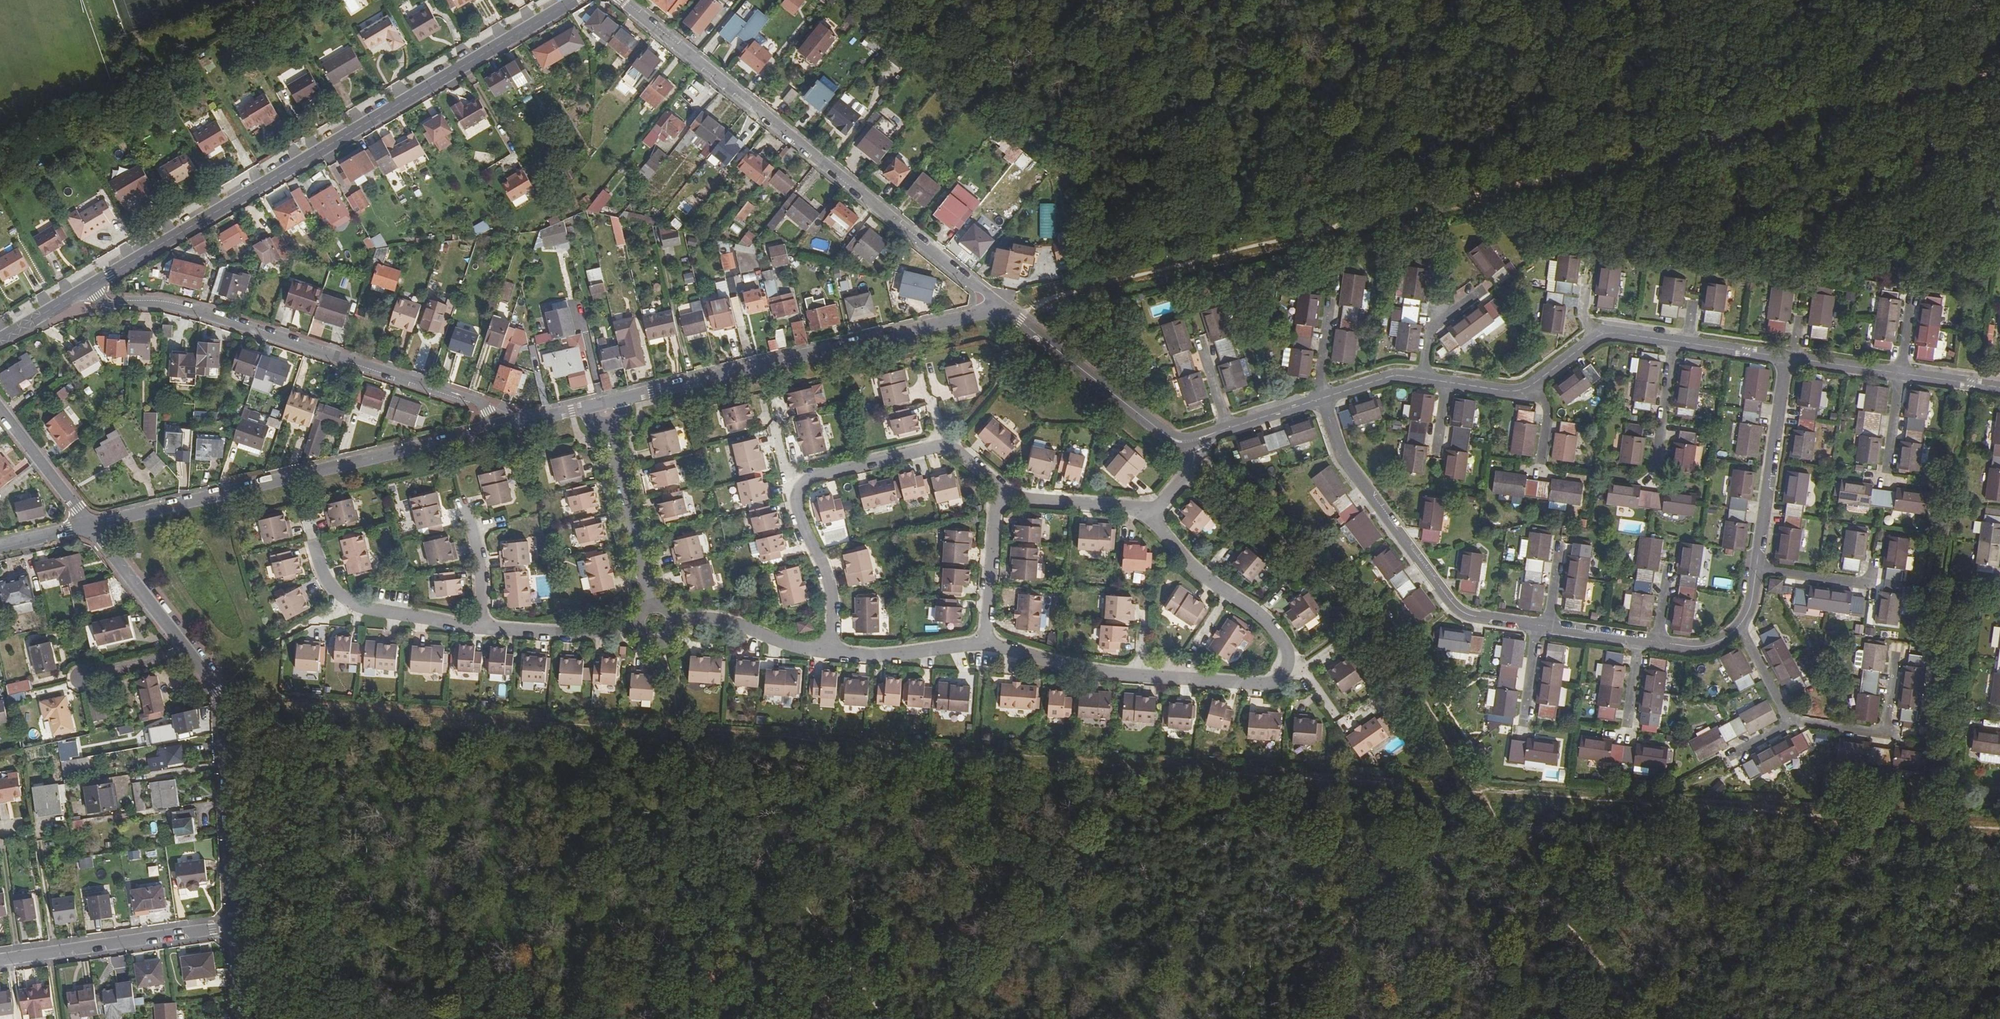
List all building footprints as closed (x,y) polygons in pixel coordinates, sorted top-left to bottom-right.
[(406,18),(429,8),(426,0),(412,6),(410,2),(400,6),(406,18)] [(452,9),(469,0),(470,3),(475,0),(447,0),(452,9)] [(685,3),(688,0),(654,0),(671,14),(680,4),(682,1),(685,3)] [(723,4),(717,0),(703,0),(687,20),(700,31),(723,4)] [(783,3),(795,13),(806,0),(785,0),(783,3)] [(610,41),(622,26),(599,9),(588,23),(602,35),(591,42),(599,54),(610,41)] [(753,39),(770,18),(759,9),(748,22),(737,13),(721,33),(732,42),(739,34),(750,43),(753,39)] [(845,34),(859,17),(849,9),(844,15),(849,19),(840,30),(845,34)] [(412,39),(421,34),(424,32),(425,34),(435,29),(425,11),(412,19),(411,16),(402,21),(412,39)] [(399,45),(393,35),(383,18),(355,34),(365,52),(382,41),(388,52),(399,45)] [(815,62),(837,35),(822,24),(800,50),(815,62)] [(554,38),(565,56),(585,44),(575,26),(554,38)] [(622,26),(610,41),(628,56),(640,41),(622,26)] [(878,50),(887,39),(875,29),(864,42),(868,45),(870,44),(878,50)] [(565,56),(554,38),(534,50),(545,67),(565,56)] [(750,43),(740,55),(759,70),(773,54),(753,39),(750,43)] [(635,65),(649,76),(662,60),(648,48),(635,65)] [(891,57),(902,67),(910,57),(899,48),(891,57)] [(335,81),(357,68),(346,49),(316,67),(328,87),(336,83),(335,81)] [(504,69),(519,59),(518,57),(502,67),(503,68),(504,69)] [(513,86),(516,90),(532,81),(519,59),(504,69),(513,86)] [(497,95),(513,86),(504,69),(503,68),(487,78),(497,95)] [(642,94),(641,95),(657,108),(675,85),(659,73),(648,87),(642,94)] [(307,74),(284,88),(295,106),(318,92),(307,74)] [(634,89),(619,77),(609,89),(624,102),(634,89)] [(807,96),(822,108),(835,93),(819,80),(807,96)] [(638,91),(642,94),(648,87),(643,84),(638,91)] [(784,99),(790,105),(799,93),(793,88),(784,99)] [(253,128),(262,123),(266,121),(268,124),(277,119),(263,94),(241,107),(243,110),(246,115),(237,120),(244,131),(252,126),(253,128)] [(822,108),(807,96),(804,94),(802,96),(820,111),(822,108)] [(853,107),(841,98),(827,115),(835,122),(839,125),(838,126),(838,127),(847,134),(863,115),(862,114),(866,109),(866,107),(860,102),(857,102),(853,107)] [(486,116),(489,115),(479,99),(465,108),(463,104),(454,109),(465,129),(486,116)] [(234,115),(237,120),(246,115),(243,110),(234,115)] [(670,135),(675,139),(686,126),(667,111),(657,125),(664,130),(660,134),(667,139),(670,135)] [(693,126),(681,142),(688,147),(697,136),(709,145),(700,156),(705,160),(729,131),(702,112),(691,125),(693,126)] [(432,143),(433,145),(435,144),(439,152),(452,145),(447,136),(452,133),(442,113),(422,125),(426,133),(423,135),(429,145),(432,143)] [(874,127),(884,135),(891,124),(883,117),(874,127)] [(213,150),(212,149),(227,140),(215,121),(191,134),(203,156),(213,150)] [(884,135),(888,138),(896,128),(891,124),(884,135)] [(859,145),(879,161),(894,143),(888,138),(884,135),(874,127),(859,145)] [(997,128),(992,134),(1004,144),(1009,137),(997,128)] [(426,151),(416,134),(398,144),(392,132),(383,137),(384,140),(400,166),(403,172),(408,169),(405,163),(426,151)] [(1025,150),(1009,137),(1004,144),(1012,150),(1008,156),(1015,162),(1025,150)] [(386,175),(400,166),(384,140),(370,148),(380,165),(386,175)] [(791,148),(781,159),(789,165),(799,151),(793,145),(791,148)] [(365,151),(374,168),(380,165),(370,148),(365,151)] [(775,167),(752,149),(739,166),(748,172),(762,184),(764,181),(775,167)] [(347,184),(374,168),(365,151),(342,165),(346,172),(342,175),(347,184)] [(656,170),(666,158),(657,151),(647,164),(656,170)] [(165,186),(172,182),(186,174),(193,171),(185,157),(157,173),(165,186)] [(899,183),(911,168),(898,158),(886,173),(899,183)] [(149,185),(150,184),(139,165),(108,183),(119,203),(134,194),(140,204),(155,195),(149,185)] [(512,201),(534,188),(523,168),(515,173),(516,176),(503,184),(512,201)] [(787,194),(796,183),(780,170),(771,181),(787,194)] [(926,205),(942,186),(924,172),(909,191),(926,205)] [(186,174),(172,182),(174,185),(188,177),(186,174)] [(711,192),(716,186),(702,175),(697,181),(711,192)] [(621,188),(620,176),(608,177),(609,189),(621,188)] [(762,184),(760,186),(764,190),(768,185),(764,181),(762,184)] [(936,213),(943,219),(945,217),(956,226),(960,230),(982,202),(959,184),(936,213)] [(350,214),(334,186),(310,200),(331,233),(353,220),(350,215),(350,214)] [(292,193),(301,209),(305,206),(304,204),(307,202),(299,188),(292,193)] [(604,189),(596,199),(602,203),(610,193),(604,189)] [(348,198),(356,213),(370,204),(362,190),(348,198)] [(287,229),(306,218),(301,209),(292,193),(273,205),(287,229)] [(790,197),(777,213),(783,218),(788,213),(809,229),(821,215),(808,205),(799,198),(796,202),(790,197)] [(101,227),(102,228),(109,224),(107,221),(114,217),(104,200),(78,215),(76,212),(70,215),(84,237),(101,227)] [(748,201),(737,215),(739,217),(741,215),(745,218),(755,206),(748,201)] [(831,214),(851,230),(861,218),(841,202),(831,214)] [(1054,238),(1054,204),(1038,203),(1038,238),(1054,238)] [(65,218),(80,242),(102,228),(101,227),(84,237),(70,215),(65,218)] [(624,245),(616,215),(608,217),(616,247),(624,245)] [(550,227),(561,222),(557,216),(548,220),(550,227)] [(953,230),(956,226),(945,217),(943,219),(941,221),(953,230)] [(474,236),(488,229),(484,220),(469,228),(474,236)] [(540,231),(533,250),(544,247),(544,250),(569,243),(568,238),(565,228),(563,221),(561,222),(550,227),(540,231)] [(738,234),(742,227),(732,222),(729,229),(738,234)] [(228,251),(249,238),(241,224),(222,234),(224,238),(221,240),(228,251)] [(653,225),(657,243),(676,239),(674,230),(653,225)] [(779,233),(767,225),(754,242),(757,254),(765,253),(779,233)] [(573,226),(565,228),(568,238),(575,236),(573,226)] [(888,243),(879,236),(877,239),(868,232),(870,230),(864,226),(850,245),(873,263),(888,243)] [(44,256),(53,250),(52,249),(62,243),(61,241),(66,238),(60,227),(55,230),(52,227),(33,238),(44,256)] [(877,239),(879,236),(870,229),(870,230),(868,232),(877,239)] [(739,241),(748,248),(756,237),(747,230),(739,241)] [(799,243),(804,246),(810,235),(804,232),(799,243)] [(200,252),(209,246),(202,233),(192,239),(200,252)] [(439,234),(422,237),(425,242),(443,240),(439,234)] [(368,238),(371,249),(384,246),(381,235),(368,238)] [(270,238),(254,247),(262,261),(264,264),(272,260),(274,263),(282,258),(270,238)] [(370,238),(363,240),(365,250),(372,248),(370,238)] [(1488,274),(1497,284),(1509,275),(1501,265),(1502,264),(1483,239),(1467,252),(1485,276),(1488,274)] [(789,255),(787,244),(771,248),(775,265),(790,261),(789,255)] [(383,265),(389,246),(376,248),(372,262),(379,264),(373,281),(386,285),(395,288),(401,270),(383,265)] [(1026,279),(1030,279),(1037,252),(1016,246),(1015,251),(1001,247),(994,270),(1026,279)] [(1073,263),(1069,247),(1058,250),(1061,265),(1073,263)] [(14,272),(17,271),(18,273),(29,266),(18,248),(0,258),(0,278),(1,280),(14,272)] [(1556,278),(1554,290),(1547,289),(1545,302),(1543,302),(1540,328),(1562,331),(1566,305),(1561,304),(1563,292),(1570,293),(1572,281),(1576,281),(1580,255),(1558,251),(1554,278),(1556,278)] [(719,255),(723,271),(735,268),(731,252),(719,255)] [(202,290),(208,264),(193,261),(192,265),(176,261),(171,282),(202,290)] [(252,270),(258,272),(262,261),(255,262),(252,270)] [(592,293),(606,290),(599,261),(585,264),(592,293)] [(1600,262),(1596,292),(1598,292),(1597,305),(1613,307),(1615,294),(1616,295),(1621,265),(1600,262)] [(1398,318),(1396,318),(1394,333),(1392,347),(1414,350),(1418,321),(1414,321),(1415,308),(1417,295),(1422,296),(1426,266),(1404,263),(1400,292),(1401,293),(1399,306),(1398,318)] [(234,298),(237,288),(239,284),(245,286),(244,290),(248,291),(253,276),(244,273),(243,276),(230,272),(232,265),(221,266),(213,291),(234,298)] [(900,291),(905,273),(906,266),(900,265),(894,289),(900,291)] [(1355,328),(1353,328),(1356,304),(1358,304),(1363,272),(1342,269),(1337,301),(1341,301),(1337,325),(1333,325),(1328,356),(1350,359),(1355,328)] [(762,272),(770,305),(772,304),(775,317),(797,312),(793,294),(778,297),(775,280),(774,280),(771,270),(762,272)] [(905,273),(900,291),(930,299),(932,291),(935,281),(921,278),(921,277),(905,273)] [(1678,304),(1682,304),(1686,277),(1665,274),(1661,301),(1662,301),(1660,314),(1676,316),(1678,304)] [(714,282),(717,297),(728,295),(725,280),(714,282)] [(286,304),(297,307),(298,304),(316,310),(322,293),(323,290),(294,281),(286,304)] [(386,285),(373,281),(371,286),(384,290),(386,285)] [(514,284),(505,281),(499,299),(508,302),(514,284)] [(935,281),(932,291),(940,293),(942,282),(935,281)] [(1721,310),(1723,310),(1727,284),(1706,281),(1702,307),(1705,307),(1703,321),(1720,323),(1721,310)] [(1785,319),(1788,320),(1794,289),(1772,285),(1767,317),(1769,317),(1767,329),(1783,331),(1785,319)] [(1292,319),(1294,319),(1290,343),(1288,343),(1285,370),(1306,373),(1309,346),(1306,345),(1309,321),(1313,322),(1318,291),(1296,288),(1292,319)] [(1880,295),(1874,337),(1876,337),(1875,345),(1891,347),(1892,340),(1896,341),(1902,299),(1898,298),(1899,290),(1883,288),(1882,296),(1880,295)] [(749,311),(764,308),(760,289),(745,292),(749,311)] [(1813,292),(1809,323),(1812,323),(1810,335),(1827,337),(1828,326),(1829,326),(1834,295),(1813,292)] [(348,302),(322,293),(316,310),(315,313),(314,316),(324,319),(325,316),(330,318),(329,321),(340,324),(348,302)] [(870,293),(846,299),(851,320),(874,314),(870,293)] [(447,304),(449,297),(440,294),(439,299),(438,301),(447,304)] [(1922,302),(1916,344),(1918,344),(1917,352),(1935,354),(1936,346),(1938,346),(1944,304),(1942,304),(1943,296),(1925,294),(1924,302),(1922,302)] [(390,323),(400,326),(401,323),(413,327),(421,304),(399,296),(390,323)] [(438,301),(439,299),(430,296),(422,322),(430,325),(429,328),(438,331),(444,311),(450,313),(455,299),(449,297),(447,304),(438,301)] [(535,335),(536,341),(575,332),(566,298),(552,302),(553,311),(547,312),(552,332),(535,335)] [(1493,316),(1498,313),(1498,312),(1488,299),(1483,303),(1481,300),(1473,306),(1461,315),(1465,339),(1476,331),(1477,331),(1494,318),(1493,316)] [(685,335),(708,330),(701,300),(691,302),(693,312),(680,314),(685,335)] [(1218,359),(1215,360),(1224,387),(1244,380),(1236,354),(1235,354),(1227,331),(1229,330),(1219,300),(1199,306),(1208,337),(1211,336),(1218,359)] [(348,302),(340,324),(340,325),(349,328),(357,305),(348,302)] [(739,333),(732,302),(709,308),(716,333),(725,331),(726,336),(739,333)] [(298,304),(297,307),(315,313),(316,310),(298,304)] [(834,305),(809,311),(813,329),(838,323),(834,305)] [(643,315),(648,338),(677,331),(672,309),(643,315)] [(1187,404),(1195,401),(1194,396),(1198,395),(1204,393),(1195,366),(1192,367),(1185,344),(1188,343),(1178,313),(1159,319),(1168,350),(1170,349),(1177,372),(1176,372),(1184,399),(1185,399),(1187,404)] [(1505,322),(1498,313),(1493,316),(1494,318),(1477,331),(1476,331),(1465,339),(1467,350),(1477,343),(1474,340),(1484,332),(1486,335),(1505,322)] [(1465,339),(1461,315),(1446,326),(1449,330),(1438,338),(1448,350),(1458,342),(1459,344),(1465,339)] [(493,316),(485,340),(503,346),(511,322),(493,316)] [(1394,333),(1396,318),(1387,317),(1385,332),(1394,333)] [(808,343),(803,319),(792,321),(798,345),(808,343)] [(634,320),(615,324),(618,338),(626,336),(628,346),(621,347),(626,368),(637,366),(636,362),(643,361),(634,320)] [(1986,340),(1992,341),(1994,325),(1988,324),(1986,340)] [(173,337),(174,325),(165,325),(165,337),(173,337)] [(504,361),(515,364),(522,343),(521,343),(525,330),(515,327),(504,361)] [(448,349),(457,352),(463,354),(472,357),(479,336),(455,328),(448,349)] [(783,328),(774,330),(776,338),(779,350),(787,348),(783,328)] [(578,346),(585,344),(581,330),(575,332),(578,346)] [(130,331),(129,352),(143,353),(143,358),(149,358),(150,332),(130,331)] [(123,370),(128,370),(129,356),(127,356),(127,341),(109,340),(109,337),(99,337),(98,346),(104,353),(108,353),(108,355),(115,356),(115,359),(119,359),(119,356),(124,356),(123,370)] [(198,353),(197,363),(219,365),(221,339),(210,338),(209,342),(199,341),(198,353)] [(623,366),(618,345),(607,348),(604,338),(598,340),(605,371),(623,366)] [(769,339),(772,351),(779,350),(776,338),(769,339)] [(100,359),(88,339),(67,352),(79,371),(100,359)] [(173,351),(185,351),(185,342),(173,342),(173,351)] [(572,385),(587,382),(578,347),(544,355),(547,366),(553,364),(556,376),(569,373),(572,385)] [(232,369),(255,377),(257,371),(262,356),(239,348),(232,369)] [(1640,357),(1639,357),(1637,370),(1636,378),(1633,398),(1634,399),(1633,406),(1650,409),(1651,401),(1654,402),(1657,381),(1660,360),(1657,359),(1658,352),(1641,350),(1640,357)] [(197,363),(198,353),(188,353),(188,354),(172,354),(171,374),(196,375),(197,363)] [(31,377),(29,373),(36,368),(27,354),(20,357),(22,361),(0,375),(12,397),(21,392),(17,386),(31,377)] [(262,356),(257,371),(266,374),(265,379),(279,383),(281,378),(286,380),(289,372),(287,371),(290,365),(262,356)] [(1629,369),(1637,370),(1639,357),(1631,356),(1629,369)] [(1684,364),(1680,363),(1674,405),(1678,405),(1677,413),(1691,415),(1693,407),(1695,408),(1701,366),(1699,366),(1700,358),(1685,356),(1684,364)] [(945,367),(946,374),(950,376),(951,382),(954,395),(977,389),(970,359),(947,364),(945,367)] [(1591,383),(1590,383),(1600,375),(1591,361),(1580,368),(1579,366),(1554,385),(1566,402),(1591,383)] [(515,393),(522,371),(502,365),(495,386),(515,393)] [(1744,396),(1745,397),(1742,421),(1740,421),(1736,452),(1757,455),(1761,424),(1757,423),(1760,399),(1764,399),(1768,368),(1748,365),(1744,396)] [(905,379),(908,377),(906,370),(902,369),(878,374),(886,405),(910,399),(907,385),(905,379)] [(600,375),(604,391),(612,389),(608,373),(600,375)] [(1801,404),(1798,429),(1794,429),(1790,455),(1811,458),(1815,431),(1814,431),(1818,407),(1819,407),(1822,380),(1801,377),(1798,404),(1801,404)] [(52,395),(57,402),(73,393),(66,384),(52,395)] [(1865,409),(1865,410),(1859,409),(1856,433),(1862,433),(1861,434),(1860,434),(1856,460),(1877,462),(1881,437),(1877,436),(1880,412),(1884,412),(1888,387),(1867,384),(1863,409),(1865,409)] [(797,406),(798,413),(816,408),(811,386),(786,392),(790,407),(797,406)] [(363,403),(381,409),(386,394),(379,392),(380,390),(369,387),(363,403)] [(1408,414),(1404,439),(1402,439),(1399,467),(1420,469),(1424,442),(1420,441),(1424,417),(1428,417),(1432,391),(1410,388),(1406,414),(1408,414)] [(1905,416),(1908,416),(1904,440),(1901,440),(1898,467),(1919,470),(1923,443),(1921,443),(1925,418),(1927,418),(1931,391),(1908,388),(1905,416)] [(1335,407),(1341,422),(1353,418),(1353,419),(1379,411),(1373,391),(1346,400),(1347,403),(1335,407)] [(318,400),(292,392),(283,418),(309,426),(318,400)] [(75,395),(73,393),(57,402),(60,405),(75,395)] [(1447,420),(1450,421),(1447,445),(1444,445),(1440,472),(1462,475),(1466,448),(1464,448),(1467,423),(1469,423),(1473,397),(1451,393),(1447,420)] [(419,406),(393,398),(388,413),(413,422),(419,406)] [(750,418),(747,403),(722,409),(728,432),(746,427),(745,419),(750,418)] [(318,405),(314,417),(317,417),(305,452),(317,456),(324,438),(320,436),(326,421),(340,426),(344,414),(318,405)] [(907,407),(891,411),(896,434),(921,428),(917,411),(908,413),(907,407)] [(1532,454),(1537,422),(1533,421),(1535,410),(1518,407),(1517,419),(1515,419),(1511,451),(1532,454)] [(81,437),(76,431),(78,429),(64,410),(47,424),(54,434),(52,436),(63,450),(81,437)] [(193,410),(193,419),(216,421),(218,412),(193,410)] [(236,447),(266,455),(273,427),(259,424),(261,413),(252,411),(250,420),(243,418),(236,447)] [(1259,430),(1258,427),(1232,435),(1239,456),(1265,448),(1265,446),(1288,438),(1289,440),(1315,432),(1308,412),(1282,420),(1283,423),(1259,430)] [(149,439),(156,439),(156,434),(155,434),(156,414),(148,413),(147,436),(149,439)] [(349,416),(344,414),(340,426),(345,427),(349,416)] [(800,436),(801,442),(804,455),(826,449),(818,415),(796,420),(800,436)] [(1986,500),(1999,502),(1999,415),(1994,444),(1993,444),(1990,469),(1991,469),(1986,500)] [(268,425),(280,429),(283,421),(270,417),(268,425)] [(990,446),(995,449),(1004,457),(1020,439),(992,417),(977,435),(990,446)] [(1576,434),(1575,434),(1577,421),(1561,419),(1560,431),(1556,431),(1552,457),(1572,459),(1576,434)] [(1391,428),(1399,430),(1401,422),(1393,420),(1391,428)] [(1644,436),(1641,435),(1643,423),(1627,420),(1625,433),(1623,433),(1619,460),(1640,463),(1644,436)] [(654,444),(651,445),(653,458),(680,451),(675,428),(652,434),(653,442),(654,444)] [(1680,429),(1677,441),(1673,440),(1670,467),(1691,470),(1695,443),(1694,443),(1696,431),(1680,429)] [(99,449),(107,464),(128,452),(117,431),(109,435),(111,439),(102,443),(104,446),(99,449)] [(765,464),(764,458),(760,455),(759,452),(756,437),(731,443),(739,474),(763,468),(765,464)] [(198,438),(197,458),(211,459),(211,455),(222,456),(223,440),(198,438)] [(1123,483),(1132,473),(1136,468),(1138,470),(1144,463),(1144,457),(1126,443),(1105,468),(1123,483)] [(1037,472),(1036,476),(1048,479),(1055,450),(1032,445),(1026,470),(1033,471),(1037,472)] [(152,472),(164,462),(155,452),(154,450),(142,460),(152,472)] [(1085,456),(1062,451),(1058,469),(1065,470),(1064,478),(1079,482),(1085,456)] [(128,452),(107,464),(108,466),(129,454),(128,452)] [(583,474),(580,462),(576,463),(575,459),(573,452),(549,458),(555,481),(583,474)] [(7,461),(5,462),(2,459),(0,455),(0,489),(4,486),(17,477),(12,471),(14,470),(7,461)] [(674,459),(656,463),(657,472),(649,473),(652,488),(678,482),(674,459)] [(1327,498),(1327,497),(1342,517),(1341,518),(1361,543),(1378,530),(1359,505),(1355,507),(1340,487),(1343,485),(1325,460),(1308,473),(1327,498)] [(478,476),(480,482),(483,484),(485,490),(488,504),(511,499),(503,467),(481,473),(478,476)] [(1744,550),(1744,548),(1747,522),(1744,522),(1747,497),(1751,498),(1754,471),(1733,468),(1730,495),(1731,495),(1730,507),(1728,519),(1726,519),(1723,547),(1744,550)] [(1494,469),(1491,489),(1523,494),(1524,493),(1549,496),(1548,498),(1578,502),(1581,481),(1551,477),(1551,480),(1526,476),(1527,473),(1494,469)] [(1784,500),(1788,501),(1784,525),(1780,525),(1776,555),(1797,559),(1801,528),(1800,528),(1804,503),(1805,503),(1809,473),(1788,469),(1784,500)] [(930,473),(937,501),(959,496),(954,471),(946,473),(943,474),(942,470),(930,473)] [(898,474),(904,499),(926,493),(926,491),(929,491),(927,483),(924,484),(922,475),(914,477),(913,471),(898,474)] [(760,475),(737,481),(742,504),(769,497),(766,485),(763,486),(762,482),(760,475)] [(876,481),(870,482),(857,485),(864,510),(898,502),(892,477),(876,481)] [(1663,487),(1663,490),(1639,487),(1639,484),(1607,479),(1604,500),(1636,505),(1637,503),(1660,506),(1660,508),(1691,512),(1694,491),(1663,487)] [(1925,513),(1928,491),(1897,487),(1897,490),(1872,487),(1872,483),(1841,479),(1841,481),(1838,495),(1838,500),(1847,502),(1869,505),(1870,503),(1893,506),(1893,508),(1925,513)] [(585,484),(568,488),(574,511),(599,505),(595,489),(587,491),(585,484)] [(680,490),(663,494),(665,502),(656,504),(660,520),(686,513),(680,490)] [(819,510),(821,519),(844,513),(841,498),(833,500),(831,491),(815,494),(816,498),(811,499),(814,511),(819,510)] [(1419,491),(1415,521),(1418,521),(1416,534),(1433,536),(1434,524),(1436,525),(1441,494),(1419,491)] [(34,517),(44,514),(38,492),(29,495),(30,499),(16,503),(19,517),(34,513),(34,517)] [(436,503),(438,500),(437,493),(432,492),(409,497),(417,529),(441,523),(437,508),(436,503)] [(325,503),(327,511),(328,514),(325,515),(328,526),(355,520),(350,497),(325,503)] [(1196,533),(1211,515),(1192,499),(1181,512),(1185,515),(1181,520),(1196,533)] [(1869,505),(1847,502),(1846,507),(1848,509),(1865,512),(1868,510),(1869,505)] [(768,505),(749,509),(754,532),(779,526),(776,511),(769,512),(768,505)] [(284,525),(283,521),(282,514),(258,519),(264,542),(291,535),(288,524),(284,525)] [(593,515),(576,519),(582,542),(607,536),(603,521),(594,523),(593,515)] [(1015,523),(1015,539),(1041,541),(1042,517),(1025,516),(1025,523),(1015,523)] [(1997,568),(1999,548),(1999,519),(1984,516),(1983,523),(1982,523),(1976,565),(1977,565),(1976,573),(1993,575),(1994,568),(1997,568)] [(1102,526),(1095,525),(1080,525),(1079,549),(1110,551),(1111,527),(1109,523),(1104,523),(1102,526)] [(1847,528),(1843,555),(1845,555),(1843,568),(1857,570),(1859,557),(1863,558),(1868,531),(1847,528)] [(966,563),(967,547),(967,543),(971,539),(971,534),(968,530),(944,529),(942,561),(966,563)] [(1539,608),(1543,583),(1540,582),(1544,558),(1547,558),(1551,532),(1549,532),(1538,531),(1530,529),(1528,537),(1526,554),(1526,555),(1527,556),(1524,579),(1522,579),(1519,605),(1539,608)] [(673,538),(674,545),(675,549),(672,550),(675,563),(702,557),(696,532),(673,538)] [(785,548),(781,532),(756,538),(761,561),(780,557),(778,550),(785,548)] [(343,555),(345,562),(348,574),(369,568),(361,534),(339,540),(343,555)] [(1634,590),(1632,590),(1628,622),(1649,624),(1653,593),(1650,592),(1653,568),(1657,568),(1661,537),(1640,534),(1636,566),(1638,566),(1634,590)] [(1887,565),(1883,589),(1879,589),(1875,620),(1896,623),(1901,592),(1899,592),(1903,567),(1904,567),(1909,537),(1887,534),(1883,564),(1887,565)] [(449,545),(448,542),(447,535),(422,541),(428,564),(456,557),(453,545),(449,545)] [(1526,554),(1528,537),(1521,536),(1519,553),(1526,554)] [(1136,544),(1136,540),(1124,539),(1122,568),(1146,570),(1147,544),(1140,544),(1136,544)] [(502,566),(531,563),(529,540),(504,542),(505,550),(505,553),(501,553),(502,566)] [(1582,598),(1583,598),(1589,555),(1588,555),(1590,543),(1575,540),(1573,552),(1569,551),(1562,594),(1566,595),(1565,607),(1580,609),(1582,598)] [(1412,585),(1398,565),(1401,562),(1385,541),(1369,554),(1384,574),(1385,573),(1400,594),(1399,594),(1414,615),(1432,602),(1416,582),(1412,585)] [(1676,571),(1680,572),(1676,596),(1673,596),(1669,627),(1690,630),(1694,599),(1693,599),(1696,574),(1698,574),(1702,544),(1681,541),(1676,571)] [(1010,547),(1010,554),(1012,556),(1012,562),(1011,577),(1035,579),(1037,547),(1013,545),(1010,547)] [(1474,575),(1476,576),(1480,548),(1459,545),(1454,572),(1458,573),(1457,585),(1473,587),(1474,575)] [(849,571),(846,575),(848,582),(851,584),(875,578),(867,547),(843,553),(847,567),(849,571)] [(1241,556),(1239,554),(1231,564),(1252,580),(1267,563),(1247,547),(1243,552),(1241,556)] [(296,556),(290,557),(288,550),(269,554),(274,578),(299,571),(296,556)] [(78,553),(36,564),(40,581),(59,576),(61,585),(68,583),(84,580),(78,553)] [(610,570),(608,564),(606,553),(583,558),(592,592),(614,587),(610,570)] [(682,568),(685,579),(688,578),(689,581),(691,589),(716,583),(710,561),(682,568)] [(801,583),(800,578),(797,566),(775,571),(783,605),(805,600),(801,583)] [(969,585),(970,569),(943,567),(941,590),(958,592),(959,584),(969,585)] [(505,572),(506,588),(507,595),(508,607),(532,605),(529,570),(505,572)] [(454,571),(434,573),(436,595),(462,593),(461,577),(454,578),(454,571)] [(0,579),(0,593),(3,606),(35,598),(28,572),(18,575),(18,578),(8,580),(7,577),(0,579)] [(1731,590),(1732,580),(1714,577),(1712,587),(1731,590)] [(1768,589),(1777,590),(1779,580),(1769,578),(1768,589)] [(89,609),(110,603),(105,581),(84,586),(89,609)] [(307,607),(304,601),(302,598),(306,596),(300,585),(275,599),(286,619),(307,607)] [(1781,593),(1790,594),(1791,587),(1782,586),(1781,593)] [(1827,610),(1848,613),(1848,611),(1861,612),(1863,599),(1863,596),(1850,595),(1850,592),(1810,586),(1809,590),(1797,588),(1795,604),(1806,605),(1806,608),(1827,610)] [(1187,593),(1187,590),(1183,587),(1177,588),(1164,607),(1192,625),(1205,605),(1193,597),(1187,593)] [(1017,609),(1017,615),(1016,627),(1039,629),(1041,594),(1018,592),(1017,609)] [(1292,608),(1286,613),(1297,628),(1317,614),(1302,594),(1289,604),(1292,608)] [(1131,607),(1131,603),(1132,596),(1107,595),(1106,618),(1135,619),(1135,608),(1131,607)] [(855,596),(855,612),(855,618),(855,631),(877,631),(878,596),(855,596)] [(955,606),(956,598),(937,597),(936,620),(964,622),(964,607),(955,606)] [(1848,611),(1848,613),(1848,615),(1864,616),(1866,599),(1863,599),(1861,612),(1848,611)] [(99,644),(132,636),(128,616),(95,624),(99,644)] [(813,629),(810,619),(797,623),(799,632),(813,629)] [(1220,633),(1216,638),(1209,648),(1229,661),(1248,631),(1229,619),(1220,633)] [(1477,648),(1479,631),(1467,630),(1468,626),(1437,622),(1434,643),(1465,647),(1465,646),(1477,648)] [(1126,641),(1127,626),(1102,624),(1100,647),(1120,648),(1121,641),(1126,641)] [(1863,634),(1864,625),(1855,624),(1854,633),(1863,634)] [(1759,634),(1765,645),(1762,646),(1781,683),(1784,682),(1790,693),(1805,685),(1799,674),(1800,673),(1780,636),(1779,637),(1774,626),(1759,634)] [(1865,627),(1864,636),(1875,636),(1875,628),(1865,627)] [(1524,636),(1500,632),(1496,658),(1497,658),(1496,669),(1494,682),(1485,681),(1482,697),(1490,698),(1489,705),(1486,705),(1484,716),(1508,719),(1514,685),(1511,684),(1514,661),(1520,662),(1524,636)] [(1997,650),(1999,651),(1995,676),(1994,676),(1990,706),(1999,707),(1999,633),(1997,650)] [(343,661),(356,662),(358,643),(350,643),(350,636),(334,635),(333,661),(343,661)] [(52,636),(24,643),(25,648),(53,641),(52,636)] [(378,643),(376,640),(367,640),(364,642),(363,667),(395,669),(397,645),(383,644),(378,643)] [(308,645),(303,645),(296,645),(295,669),(318,670),(319,642),(308,642),(308,645)] [(1879,695),(1876,695),(1879,670),(1882,670),(1886,644),(1865,642),(1862,667),(1863,667),(1860,692),(1858,692),(1855,717),(1876,720),(1879,695)] [(50,644),(56,670),(59,669),(53,643),(50,644)] [(480,669),(481,653),(473,653),(474,644),(457,643),(456,668),(480,669)] [(37,674),(56,670),(50,644),(31,648),(37,674)] [(511,672),(512,655),(504,655),(505,646),(489,644),(486,670),(511,672)] [(441,646),(432,645),(430,647),(425,647),(411,646),(409,670),(442,673),(444,649),(441,646)] [(1563,661),(1561,661),(1562,648),(1546,645),(1544,658),(1541,657),(1534,700),(1538,700),(1536,712),(1553,715),(1555,703),(1556,703),(1563,661)] [(1739,690),(1754,682),(1749,672),(1751,670),(1738,646),(1719,656),(1732,680),(1733,679),(1739,690)] [(1595,702),(1597,702),(1595,715),(1611,717),(1613,704),(1617,705),(1623,664),(1620,663),(1622,651),(1605,648),(1603,661),(1602,661),(1595,702)] [(535,656),(532,656),(524,655),(522,680),(545,681),(547,653),(535,652),(535,656)] [(1909,653),(1907,665),(1905,665),(1898,707),(1901,707),(1899,720),(1915,722),(1917,710),(1919,710),(1925,668),(1924,667),(1926,655),(1909,653)] [(584,659),(576,659),(572,659),(573,655),(560,654),(558,683),(582,684),(584,659)] [(1644,667),(1638,708),(1641,708),(1639,721),(1655,723),(1657,711),(1659,711),(1662,691),(1665,670),(1663,670),(1665,657),(1649,655),(1647,667),(1644,667)] [(601,664),(593,664),(592,681),(616,682),(617,657),(601,656),(601,664)] [(719,656),(712,656),(709,658),(705,658),(689,657),(687,681),(720,683),(722,660),(719,656)] [(1339,664),(1337,661),(1327,668),(1343,691),(1363,678),(1349,657),(1343,662),(1339,664)] [(734,686),(757,688),(759,658),(747,658),(747,662),(743,662),(736,661),(734,686)] [(795,669),(788,669),(785,671),(781,671),(766,670),(764,695),(796,697),(798,673),(795,669)] [(643,674),(643,670),(631,670),(630,699),(653,700),(654,675),(646,674),(643,674)] [(835,698),(837,673),(822,672),(821,678),(813,678),(811,697),(835,698)] [(842,706),(866,707),(868,679),(856,678),(856,681),(852,681),(844,680),(842,706)] [(899,706),(901,680),(884,679),(884,686),(877,685),(875,704),(899,706)] [(151,685),(150,680),(136,683),(143,715),(161,710),(155,685),(151,685)] [(906,706),(930,707),(931,688),(923,688),(923,681),(908,680),(906,706)] [(29,681),(6,687),(8,696),(24,692),(31,691),(29,681)] [(969,688),(954,687),(950,687),(946,684),(939,683),(937,686),(935,710),(967,712),(969,688)] [(1022,686),(1016,686),(999,685),(998,708),(1033,710),(1035,687),(1022,686)] [(1047,715),(1070,717),(1072,698),(1064,697),(1064,691),(1048,690),(1047,715)] [(8,696),(10,705),(26,701),(24,692),(8,696)] [(1108,692),(1101,692),(1098,695),(1094,694),(1078,693),(1077,718),(1109,720),(1111,696),(1108,692)] [(1155,699),(1140,698),(1136,698),(1134,695),(1126,695),(1123,698),(1122,721),(1154,723),(1155,699)] [(64,714),(61,699),(41,704),(44,720),(49,719),(53,735),(73,731),(69,713),(64,714)] [(1167,722),(1167,726),(1167,727),(1190,729),(1191,718),(1196,718),(1196,711),(1192,711),(1192,705),(1193,700),(1180,699),(1180,703),(1175,702),(1169,702),(1168,705),(1164,705),(1163,722),(1167,722)] [(1227,730),(1233,714),(1225,711),(1227,703),(1212,699),(1205,724),(1227,730)] [(1738,714),(1738,715),(1716,726),(1688,740),(1698,759),(1726,745),(1724,742),(1746,730),(1748,733),(1776,718),(1765,699),(1738,714)] [(93,721),(101,719),(97,700),(88,702),(93,721)] [(176,717),(180,738),(206,733),(202,712),(176,717)] [(1277,713),(1272,713),(1269,715),(1263,715),(1247,714),(1246,739),(1278,741),(1280,717),(1277,713)] [(1304,719),(1304,715),(1293,714),(1291,742),(1314,743),(1316,719),(1308,719),(1304,719)] [(1375,718),(1362,727),(1356,731),(1346,738),(1358,757),(1388,736),(1375,718)] [(167,742),(167,738),(164,725),(146,728),(150,747),(158,745),(160,744),(167,742)] [(1999,756),(1999,735),(1998,734),(1995,734),(1974,731),(1971,752),(1979,753),(1999,756)] [(1556,739),(1522,734),(1522,737),(1509,736),(1507,751),(1506,757),(1522,759),(1523,755),(1554,759),(1556,739)] [(1634,745),(1609,741),(1610,738),(1580,734),(1576,755),(1607,760),(1607,758),(1632,761),(1631,763),(1663,768),(1666,746),(1635,742),(1634,745)] [(1761,773),(1798,753),(1797,752),(1803,748),(1796,734),(1789,737),(1788,734),(1751,754),(1753,756),(1742,762),(1750,777),(1761,771),(1761,773)] [(1894,747),(1869,743),(1869,741),(1838,736),(1835,757),(1866,762),(1866,760),(1892,763),(1891,765),(1922,770),(1925,749),(1894,744),(1894,747)] [(58,745),(58,748),(63,748),(63,751),(68,750),(69,757),(79,756),(76,741),(62,743),(63,745),(58,745)] [(163,754),(159,754),(148,755),(146,759),(147,770),(165,768),(164,763),(180,761),(178,743),(161,746),(163,754)] [(1979,753),(1978,760),(1980,762),(1998,765),(1999,763),(1999,756),(1979,753)] [(88,758),(62,765),(66,776),(76,772),(76,770),(91,766),(88,758)] [(1542,768),(1542,781),(1563,781),(1563,769),(1542,768)] [(7,803),(6,800),(12,799),(21,798),(18,774),(8,776),(8,780),(0,781),(0,804),(7,803)] [(164,804),(164,806),(176,804),(172,778),(150,782),(153,806),(164,804)] [(135,810),(144,809),(141,780),(131,782),(135,810)] [(79,792),(78,783),(64,785),(65,794),(79,792)] [(85,788),(88,812),(115,808),(115,807),(111,807),(110,799),(113,799),(111,784),(85,788)] [(58,785),(33,790),(37,816),(61,812),(58,785)] [(171,818),(174,842),(197,839),(196,831),(193,831),(191,815),(193,815),(192,808),(175,810),(176,818),(171,818)] [(84,828),(83,818),(69,820),(71,831),(84,828)] [(80,858),(80,868),(94,868),(94,858),(80,858)] [(204,858),(175,862),(179,887),(188,885),(191,889),(197,888),(199,884),(207,882),(204,858)] [(152,865),(148,874),(158,877),(161,868),(152,865)] [(161,885),(131,889),(135,913),(155,910),(155,905),(163,904),(161,885)] [(108,897),(107,894),(88,896),(91,917),(110,915),(109,906),(112,906),(112,897),(108,897)] [(74,895),(52,898),(56,922),(77,919),(74,895)] [(33,898),(16,901),(18,919),(36,917),(33,898)] [(210,950),(180,956),(184,977),(214,972),(210,950)] [(134,963),(137,985),(162,982),(159,960),(134,963)] [(102,991),(105,1017),(108,1018),(117,1018),(120,1015),(120,1012),(134,1010),(133,1003),(130,980),(115,982),(115,988),(116,992),(112,992),(112,990),(102,991)] [(84,989),(76,990),(66,992),(69,1011),(79,1009),(86,1008),(87,1012),(97,1011),(93,983),(83,984),(84,987),(84,989)] [(41,1008),(53,1006),(50,984),(42,986),(35,987),(19,989),(22,1014),(30,1012),(30,1017),(43,1016),(41,1008)] [(11,1009),(12,1009),(10,990),(9,990),(0,991),(0,1010),(11,1009)] [(174,1001),(171,1002),(172,1010),(162,1011),(161,1002),(154,1002),(155,1018),(175,1018),(174,1001)] [(172,1010),(171,1002),(161,1002),(162,1011),(172,1010)]
